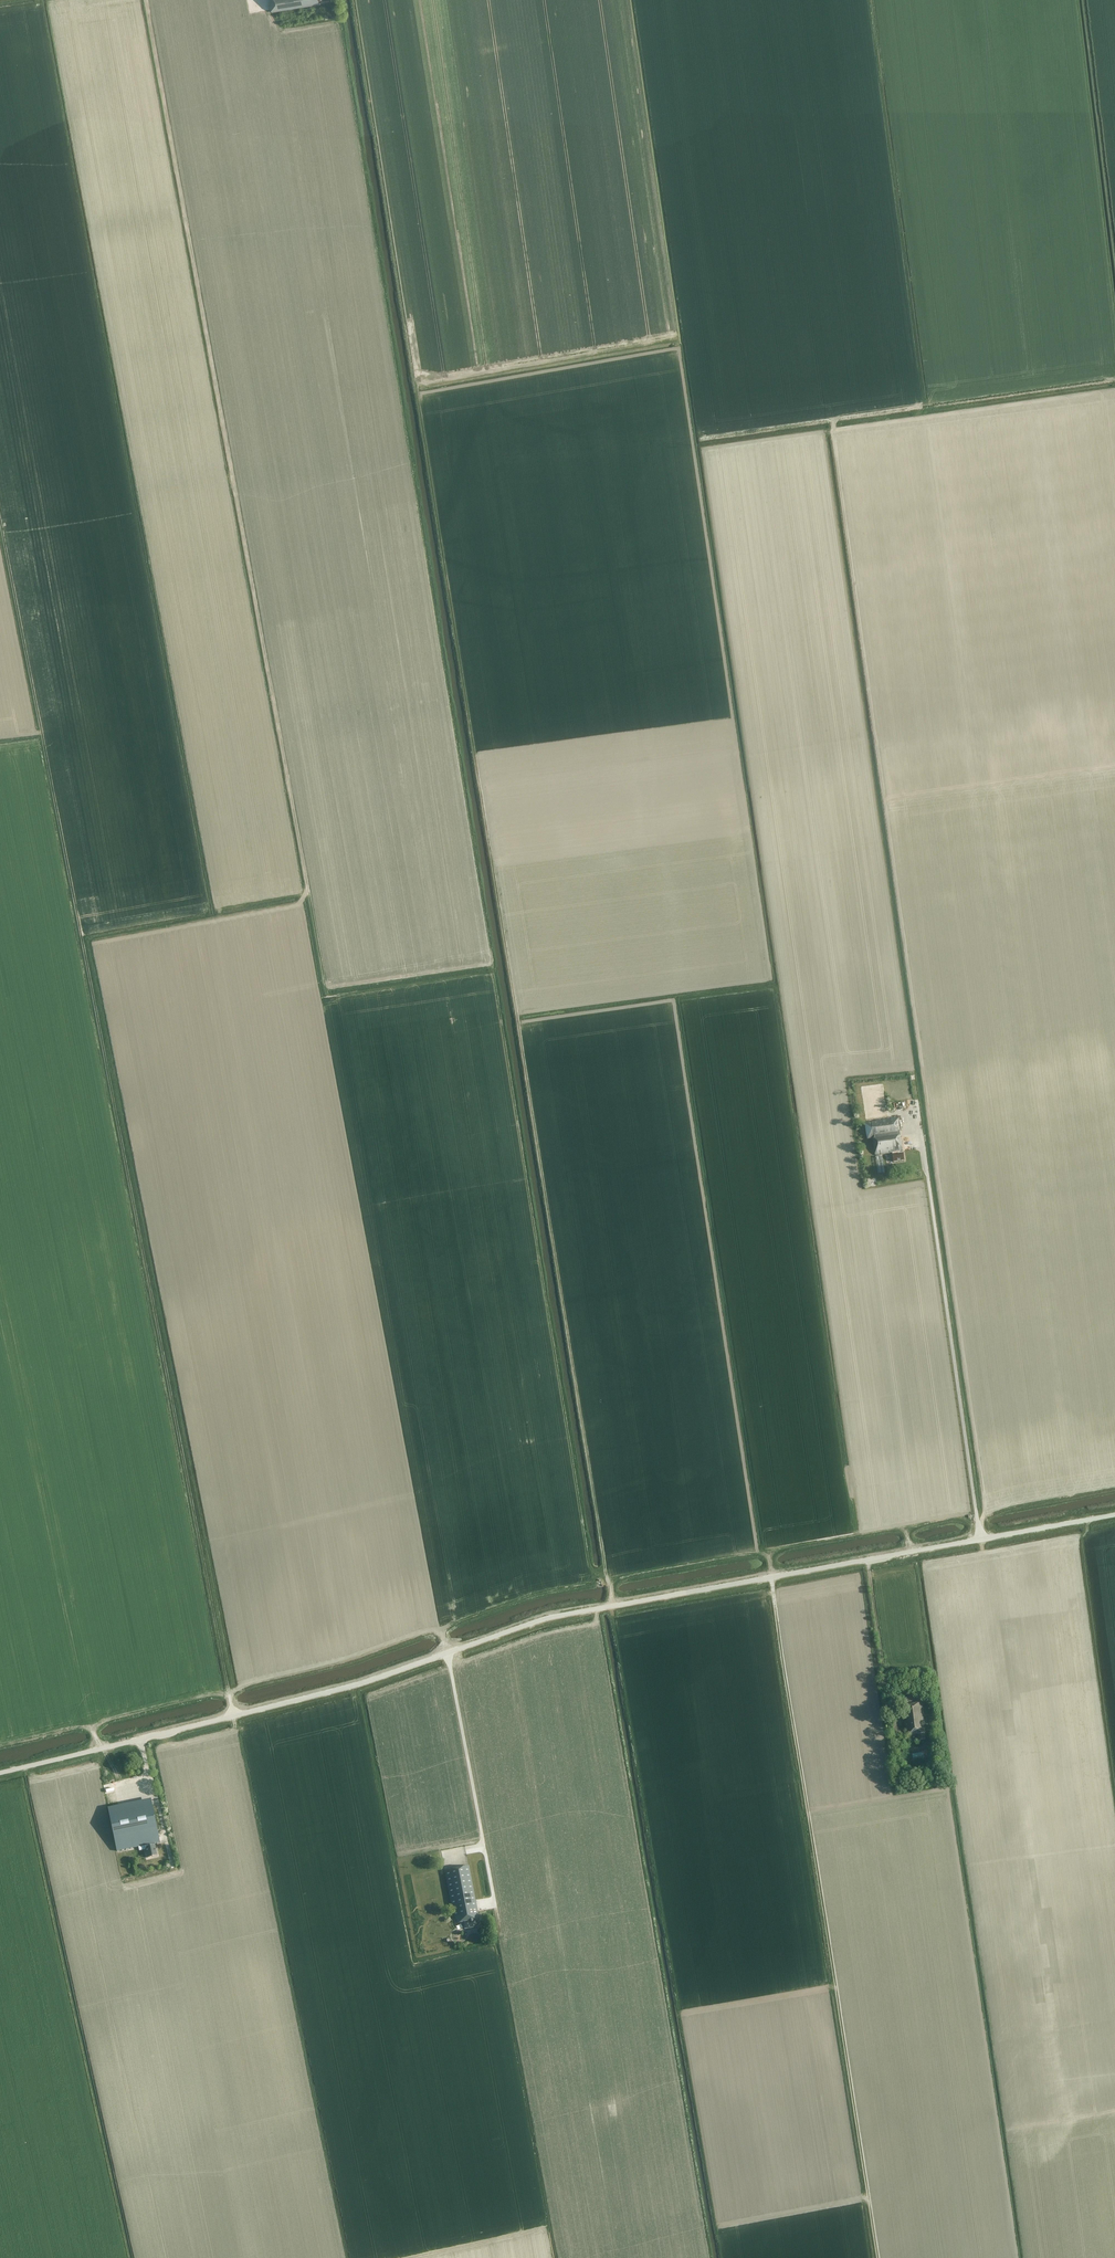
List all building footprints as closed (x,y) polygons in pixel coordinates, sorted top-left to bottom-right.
[(271,10),(272,12),(320,4),(320,2),(326,1),(330,0),(270,0),(271,10)] [(903,1151),(898,1117),(876,1120),(876,1122),(865,1123),(867,1139),(873,1139),(875,1155),(893,1153),(893,1154),(894,1161),(904,1160),(903,1152),(900,1153),(900,1151),(903,1151)] [(877,1158),(879,1173),(886,1172),(884,1156),(877,1158)] [(917,1734),(918,1740),(925,1739),(923,1726),(924,1725),(921,1702),(901,1704),(906,1735),(917,1734)] [(118,1811),(109,1813),(117,1851),(118,1851),(138,1846),(154,1843),(160,1842),(152,1805),(152,1804),(143,1806),(135,1808),(126,1810),(118,1812),(118,1811)] [(154,1843),(138,1846),(139,1849),(139,1851),(146,1849),(147,1858),(157,1856),(154,1843)] [(469,1866),(445,1870),(446,1879),(453,1914),(458,1923),(464,1922),(465,1929),(478,1926),(476,1919),(479,1919),(469,1866)]
